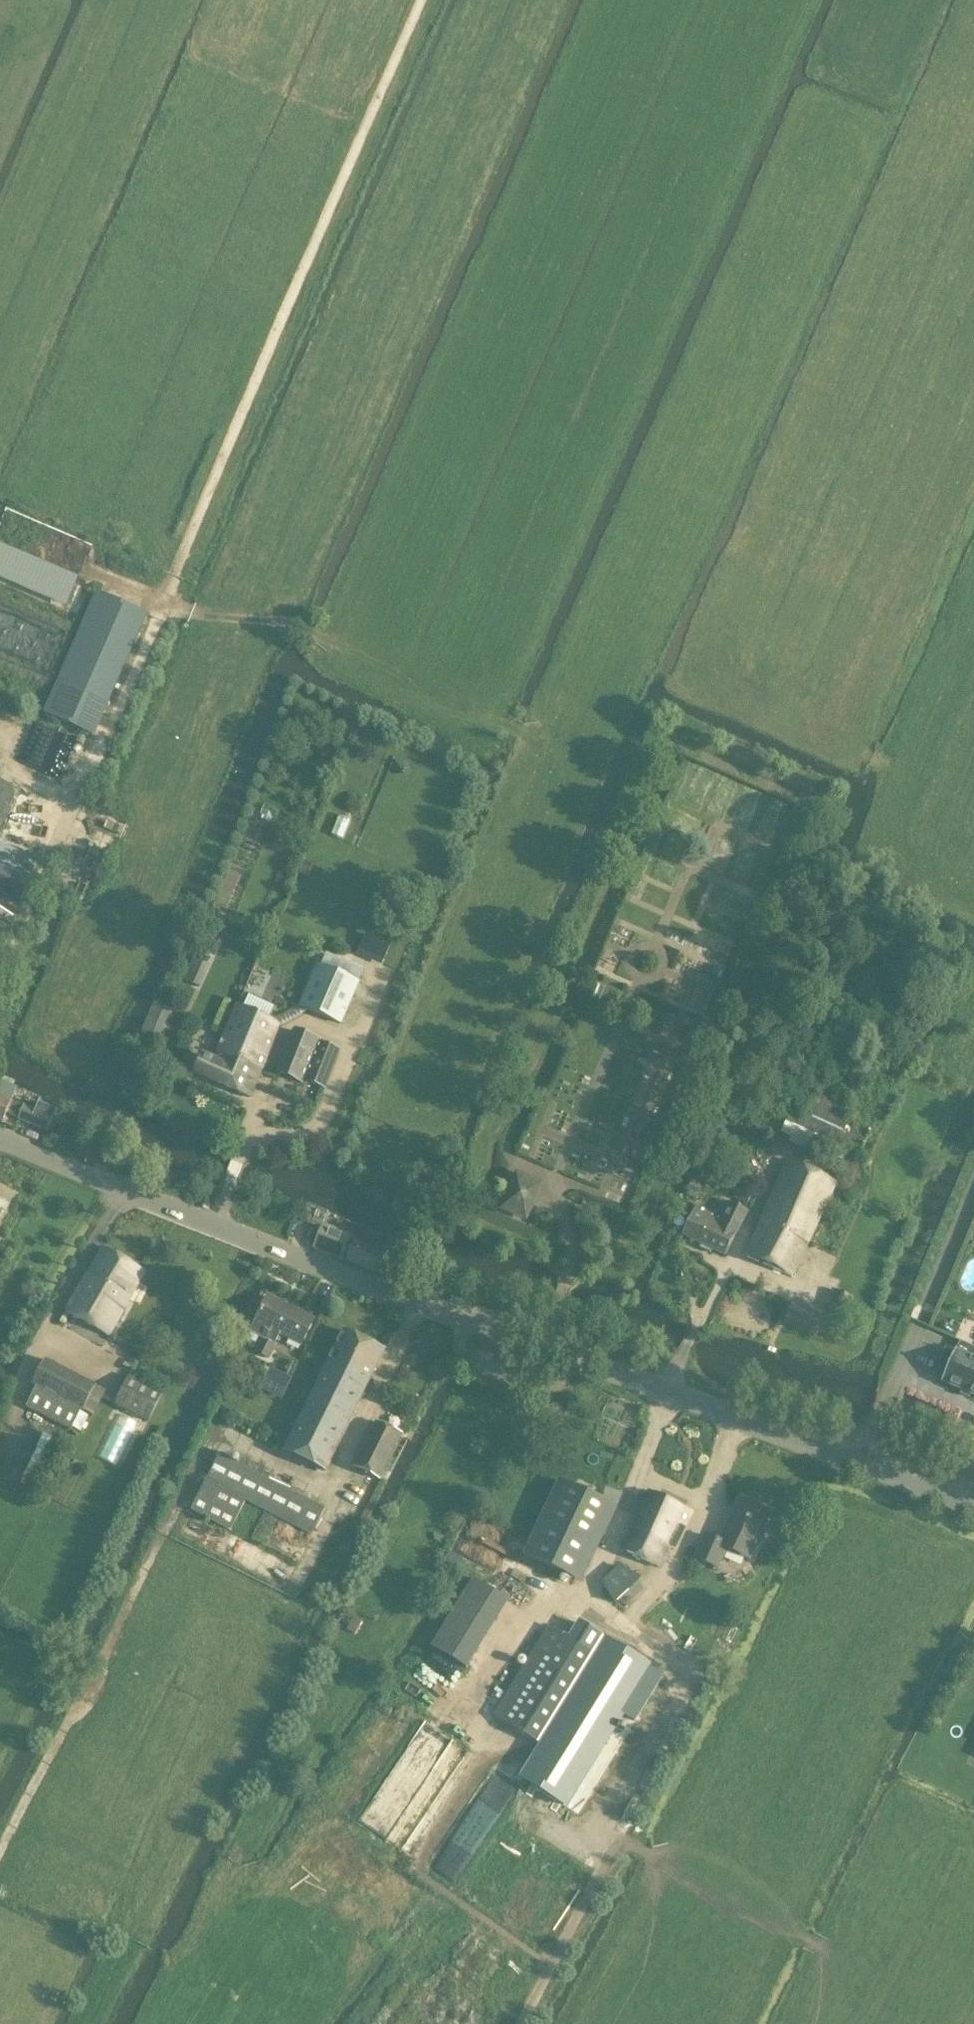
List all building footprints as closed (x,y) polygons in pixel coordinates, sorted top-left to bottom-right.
[(79,579),(0,545),(0,578),(67,607),(79,579)] [(98,594),(46,714),(92,734),(145,614),(98,594)] [(18,789),(0,781),(0,830),(18,789)] [(21,900),(37,862),(0,846),(0,890),(21,900)] [(313,867),(304,864),(300,875),(308,878),(313,867)] [(13,919),(0,913),(0,949),(13,919)] [(364,935),(357,950),(382,962),(389,946),(364,935)] [(207,947),(218,953),(224,941),(212,936),(207,947)] [(184,979),(200,987),(213,959),(197,951),(184,979)] [(341,1025),(359,984),(318,966),(300,1007),(341,1025)] [(243,1009),(249,996),(244,994),(239,1006),(239,1007),(243,1009)] [(277,1024),(248,1010),(239,1007),(226,1036),(243,1045),(237,1062),(262,1072),(280,1027),(277,1024)] [(295,1031),(278,1073),(301,1082),(305,1084),(306,1082),(326,1090),(342,1050),(322,1043),(295,1031)] [(237,1062),(243,1045),(226,1036),(215,1061),(203,1056),(195,1073),(251,1099),(262,1072),(237,1062)] [(798,1129),(835,1145),(846,1120),(842,1118),(848,1104),(839,1101),(846,1087),(822,1076),(798,1129)] [(3,1124),(8,1113),(20,1118),(25,1106),(26,1105),(13,1099),(17,1090),(0,1082),(0,1123),(3,1124)] [(20,1118),(19,1120),(47,1132),(56,1112),(39,1105),(37,1111),(25,1106),(20,1118)] [(79,1130),(76,1137),(80,1139),(88,1142),(90,1136),(91,1134),(79,1130)] [(52,1134),(48,1144),(56,1147),(57,1147),(61,1138),(52,1134)] [(80,1139),(74,1154),(77,1156),(82,1157),(88,1142),(80,1139)] [(771,1227),(807,1245),(836,1183),(789,1161),(756,1233),(766,1237),(771,1227)] [(509,1196),(504,1207),(519,1213),(523,1203),(525,1204),(528,1198),(529,1198),(535,1185),(518,1178),(511,1197),(509,1196)] [(740,1189),(736,1196),(748,1203),(752,1195),(740,1189)] [(8,1204),(0,1200),(0,1220),(8,1204)] [(748,1212),(730,1203),(723,1219),(697,1206),(683,1235),(701,1244),(701,1248),(711,1253),(713,1250),(726,1256),(745,1217),(748,1212)] [(341,1259),(350,1237),(323,1226),(314,1248),(341,1259)] [(792,1277),(807,1245),(771,1227),(766,1237),(756,1233),(745,1257),(792,1277)] [(384,1276),(396,1246),(359,1231),(347,1261),(384,1276)] [(104,1247),(65,1311),(109,1337),(131,1298),(145,1272),(104,1247)] [(257,1319),(250,1333),(262,1339),(255,1352),(268,1358),(274,1345),(275,1345),(280,1334),(302,1345),(314,1321),(268,1298),(257,1319)] [(325,1472),(385,1352),(345,1332),(285,1452),(325,1472)] [(937,1367),(946,1371),(942,1382),(943,1382),(973,1396),(973,1348),(960,1342),(956,1350),(955,1350),(954,1352),(945,1348),(937,1367)] [(37,1387),(27,1408),(71,1430),(81,1410),(83,1411),(95,1386),(46,1360),(33,1385),(37,1387)] [(269,1374),(262,1387),(283,1397),(290,1384),(269,1374)] [(148,1422),(162,1394),(129,1378),(115,1405),(148,1422)] [(380,1480),(402,1435),(377,1422),(355,1467),(380,1480)] [(219,1455),(191,1510),(231,1531),(247,1501),(313,1535),(325,1510),(219,1455)] [(559,1481),(524,1555),(581,1582),(616,1508),(559,1481)] [(650,1492),(622,1550),(660,1568),(670,1548),(675,1550),(692,1512),(650,1492)] [(706,1536),(696,1559),(717,1569),(726,1550),(749,1560),(770,1514),(740,1500),(721,1543),(706,1536)] [(459,1568),(464,1559),(449,1551),(444,1561),(459,1568)] [(642,1578),(620,1565),(603,1583),(615,1605),(642,1578)] [(475,1579),(432,1647),(466,1669),(509,1601),(475,1579)] [(355,1617),(346,1629),(355,1634),(362,1622),(355,1617)] [(543,1640),(495,1717),(543,1747),(551,1752),(581,1770),(636,1680),(607,1662),(551,1627),(543,1640)]
